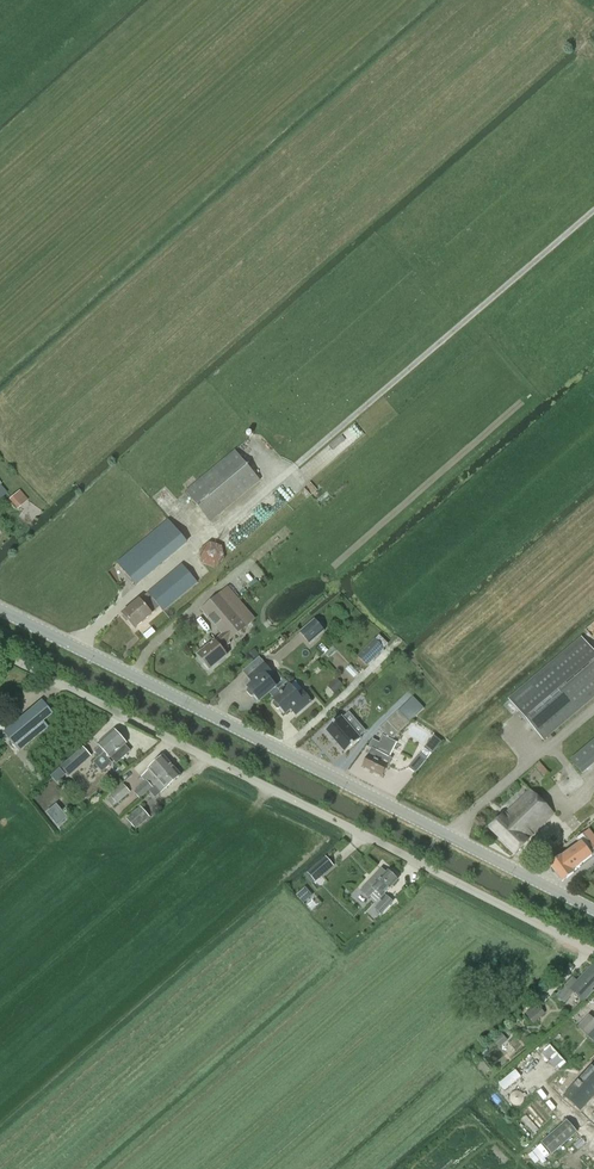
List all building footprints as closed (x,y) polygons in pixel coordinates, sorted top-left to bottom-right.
[(210,522),(259,480),(234,451),(185,492),(210,522)] [(8,500),(17,510),(28,500),(19,490),(8,500)] [(135,585),(187,542),(168,520),(117,563),(135,585)] [(198,552),(213,569),(228,556),(213,539),(198,552)] [(163,612),(198,583),(182,565),(147,594),(148,595),(140,602),(139,601),(123,615),(135,629),(151,615),(159,607),(163,612)] [(230,644),(229,641),(247,626),(219,594),(201,609),(223,635),(198,655),(205,663),(204,664),(208,669),(209,668),(210,669),(227,656),(222,651),(230,644)] [(309,645),(324,632),(315,621),(300,634),(309,645)] [(593,696),(593,652),(582,638),(509,700),(543,740),(593,696)] [(384,649),(375,639),(374,639),(357,657),(367,667),(384,649)] [(254,649),(247,654),(252,660),(259,655),(254,649)] [(253,683),(248,687),(249,688),(247,690),(247,692),(250,697),(253,697),(254,695),(260,701),(269,693),(274,699),(281,694),(275,688),(276,687),(269,679),(273,675),(264,664),(248,677),(253,683)] [(344,687),(337,679),(327,687),(334,695),(344,687)] [(290,686),(281,694),(274,699),(274,700),(274,701),(273,703),(273,705),(276,709),(279,709),(280,708),(286,714),(291,710),(296,715),(311,702),(302,691),(298,695),(290,686)] [(48,728),(42,721),(50,715),(51,716),(52,715),(40,701),(39,702),(40,702),(22,716),(21,717),(3,732),(18,751),(35,737),(36,738),(48,728)] [(398,711),(379,729),(384,735),(393,739),(410,723),(398,711)] [(341,717),(326,730),(345,753),(361,739),(341,717)] [(99,768),(106,769),(114,761),(116,764),(130,752),(125,745),(126,744),(114,730),(98,745),(99,748),(95,752),(100,757),(96,760),(96,765),(97,765),(99,768)] [(371,750),(368,757),(363,767),(382,777),(391,759),(388,758),(396,743),(383,736),(379,743),(372,740),(368,748),(371,750)] [(435,736),(425,748),(432,754),(442,742),(435,736)] [(570,758),(583,773),(593,764),(593,738),(570,758)] [(70,760),(70,761),(67,764),(72,770),(76,767),(90,755),(84,748),(70,760)] [(419,755),(408,768),(415,774),(425,761),(419,755)] [(165,776),(174,768),(164,757),(149,770),(142,777),(146,782),(134,793),(140,800),(148,792),(148,791),(158,781),(157,780),(164,774),(165,776)] [(536,767),(545,775),(548,771),(539,763),(536,767)] [(181,776),(174,768),(165,776),(164,774),(157,780),(158,781),(148,791),(148,792),(152,796),(155,793),(158,797),(181,776)] [(123,784),(109,796),(110,797),(106,800),(112,807),(116,804),(117,804),(130,793),(123,784)] [(490,829),(517,855),(529,841),(529,840),(554,813),(530,789),(506,813),(505,813),(490,829)] [(46,813),(57,827),(68,818),(56,805),(46,813)] [(136,831),(149,819),(140,809),(127,821),(136,831)] [(574,874),(573,872),(593,855),(593,852),(582,836),(576,841),(579,845),(550,866),(563,883),(574,874)] [(316,882),(334,866),(326,856),(307,873),(316,882)] [(385,896),(384,895),(398,880),(388,872),(386,874),(381,869),(361,891),(369,898),(373,894),(382,903),(375,910),(381,915),(393,903),(386,896),(385,896)] [(295,896),(299,900),(304,896),(307,900),(312,896),(305,888),(295,896)] [(593,986),(593,968),(593,967),(578,983),(573,979),(557,996),(565,1003),(574,993),(583,1002),(593,991),(591,989),(593,986)] [(533,1025),(545,1014),(539,1008),(528,1018),(533,1025)] [(589,1016),(577,1028),(593,1043),(593,1021),(589,1016)] [(500,1034),(493,1041),(498,1047),(505,1040),(500,1034)] [(578,1080),(592,1092),(593,1090),(593,1065),(593,1064),(578,1080)] [(578,1080),(563,1095),(575,1106),(584,1097),(586,1099),(592,1092),(578,1080)] [(552,1155),(577,1133),(567,1121),(542,1144),(552,1155)]
